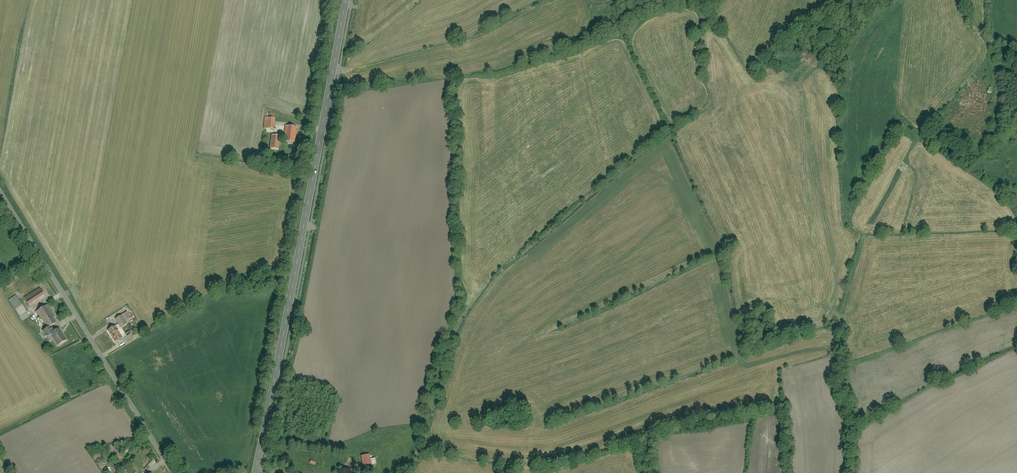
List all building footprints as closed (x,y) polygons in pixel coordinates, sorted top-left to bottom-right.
[(266,118),(265,128),(274,129),(275,113),(270,112),(269,119),(266,118)] [(285,141),(296,143),(299,128),(288,126),(285,141)] [(272,135),(270,148),(279,149),(281,137),(272,135)] [(40,288),(24,298),(30,307),(46,297),(40,288)] [(16,295),(9,300),(23,322),(30,317),(16,295)] [(46,306),(36,313),(47,328),(57,321),(46,306)] [(128,311),(124,314),(129,321),(133,318),(128,311)] [(115,319),(118,325),(108,331),(115,343),(123,338),(124,339),(123,339),(126,345),(133,340),(130,335),(127,337),(122,328),(127,324),(122,315),(115,319)] [(51,327),(44,331),(48,338),(51,336),(59,347),(68,341),(60,328),(55,332),(51,327)] [(359,455),(361,467),(376,464),(375,457),(370,458),(369,454),(359,455)] [(106,472),(108,472),(111,472),(108,461),(103,463),(106,472)]
